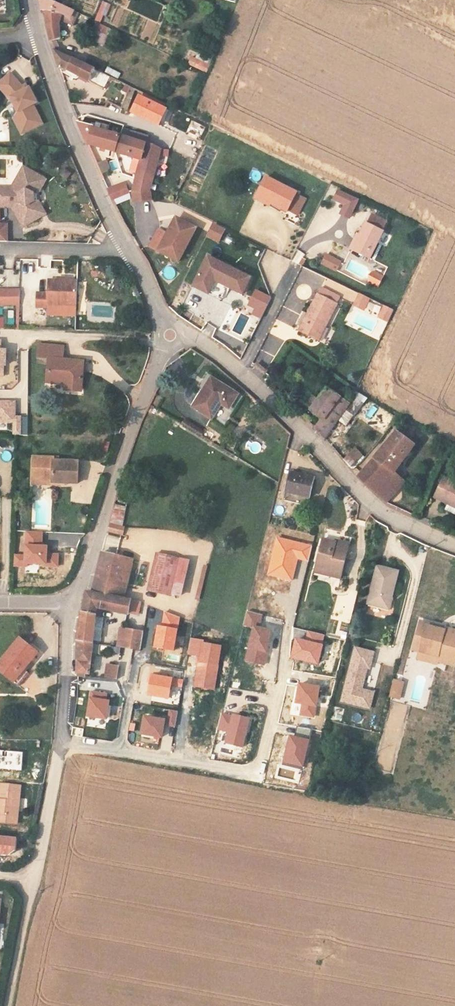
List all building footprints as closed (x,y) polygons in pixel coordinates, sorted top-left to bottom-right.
[(49,0),(40,0),(43,11),(63,15),(70,19),(74,11),(71,9),(67,7),(49,0)] [(152,20),(158,22),(163,5),(147,0),(121,0),(120,5),(139,11),(132,34),(146,39),(152,20)] [(74,26),(80,13),(74,11),(70,19),(63,15),(43,11),(43,13),(46,13),(46,23),(51,41),(61,38),(60,27),(61,20),(74,26)] [(90,32),(106,40),(111,29),(94,22),(90,32)] [(105,89),(110,76),(94,68),(54,49),(60,68),(67,71),(68,70),(105,89)] [(199,61),(196,68),(207,73),(210,66),(199,61)] [(23,89),(21,85),(9,72),(0,81),(0,87),(9,97),(10,96),(17,111),(16,113),(21,124),(27,125),(37,120),(39,116),(32,103),(36,101),(29,86),(23,89)] [(131,86),(126,97),(122,106),(127,108),(136,88),(131,86)] [(42,122),(39,116),(37,120),(27,125),(21,124),(16,113),(13,117),(21,133),(42,122)] [(89,145),(117,153),(122,136),(93,128),(93,126),(79,122),(80,125),(89,145)] [(195,124),(191,134),(199,137),(203,128),(195,124)] [(149,137),(125,130),(123,137),(147,144),(149,137)] [(122,136),(117,153),(142,160),(158,165),(160,156),(170,154),(169,148),(160,149),(147,144),(123,137),(122,136)] [(102,174),(111,170),(106,159),(96,164),(102,174)] [(142,160),(138,172),(155,177),(158,165),(142,160)] [(42,177),(24,166),(11,187),(0,187),(0,205),(11,205),(23,226),(41,215),(33,201),(33,192),(42,177)] [(67,169),(62,175),(71,184),(77,178),(67,169)] [(134,192),(149,190),(151,190),(155,177),(138,172),(133,192),(134,192)] [(45,179),(42,177),(33,192),(33,201),(41,215),(45,213),(37,200),(37,194),(45,179)] [(266,177),(257,193),(272,201),(271,203),(287,211),(288,210),(296,194),(296,192),(266,177)] [(126,185),(109,191),(113,200),(130,194),(126,185)] [(346,205),(350,197),(338,191),(334,199),(346,205)] [(269,206),(271,203),(272,201),(257,193),(255,198),(269,206)] [(296,194),(288,210),(297,214),(305,199),(296,194)] [(350,197),(346,205),(341,214),(349,218),(357,200),(350,197)] [(368,223),(383,230),(387,221),(373,214),(368,223)] [(166,234),(157,252),(178,263),(195,229),(177,219),(169,236),(166,234)] [(367,222),(360,235),(362,236),(355,250),(370,258),(384,231),(383,230),(368,223),(367,222)] [(222,229),(213,225),(209,234),(217,238),(222,229)] [(358,234),(351,249),(355,250),(362,236),(360,235),(358,234)] [(326,254),(322,262),(337,270),(341,262),(326,254)] [(251,277),(208,257),(194,287),(222,300),(228,287),(243,294),(251,277)] [(374,270),(369,280),(379,285),(384,275),(374,270)] [(37,293),(37,307),(48,307),(48,305),(62,306),(76,306),(77,281),(68,281),(57,280),(48,280),(48,293),(37,293)] [(320,288),(317,294),(336,303),(339,297),(320,288)] [(20,306),(21,291),(0,290),(0,306),(20,306)] [(370,297),(360,292),(355,304),(364,308),(370,297)] [(326,326),(336,303),(317,294),(300,331),(317,339),(323,324),(326,326)] [(395,308),(385,304),(380,315),(389,320),(395,308)] [(48,305),(48,307),(48,315),(61,315),(62,306),(48,305)] [(62,306),(61,315),(76,316),(76,306),(62,306)] [(239,311),(231,331),(242,335),(250,316),(239,311)] [(211,337),(216,328),(208,323),(203,333),(211,337)] [(319,340),(326,326),(323,324),(317,339),(319,340)] [(83,370),(84,362),(62,360),(63,347),(40,345),(39,358),(49,359),(47,382),(65,383),(72,384),(71,390),(81,391),(83,370)] [(255,362),(249,368),(262,378),(267,371),(255,362)] [(223,401),(230,406),(238,394),(212,378),(194,407),(212,418),(221,405),(223,401)] [(323,420),(340,397),(328,388),(319,401),(313,396),(307,404),(313,409),(312,410),(323,420)] [(347,409),(354,414),(355,415),(364,403),(354,396),(349,403),(351,405),(347,409)] [(349,403),(340,397),(323,420),(317,428),(326,439),(339,421),(347,409),(351,405),(349,403)] [(14,421),(14,434),(20,434),(20,416),(14,416),(14,401),(0,401),(0,421),(14,421)] [(223,401),(221,405),(228,409),(230,406),(223,401)] [(369,403),(366,409),(377,415),(380,409),(369,403)] [(354,414),(347,409),(339,421),(345,426),(354,414)] [(379,494),(396,472),(415,446),(398,432),(359,477),(379,494)] [(342,459),(352,469),(365,457),(354,447),(342,459)] [(33,457),(32,477),(43,477),(43,482),(79,484),(79,462),(54,461),(54,458),(33,457)] [(407,482),(396,472),(379,494),(388,503),(407,482)] [(315,478),(291,473),(287,491),(310,497),(315,478)] [(451,510),(450,512),(454,514),(454,482),(445,478),(436,497),(449,503),(447,508),(451,510)] [(115,502),(111,522),(122,525),(126,504),(115,502)] [(125,528),(110,523),(108,531),(123,535),(125,528)] [(41,545),(42,532),(26,532),(26,545),(25,545),(25,555),(15,555),(15,566),(26,566),(26,563),(44,563),(44,566),(57,566),(58,554),(46,554),(46,545),(41,545)] [(107,533),(104,546),(117,550),(120,537),(107,533)] [(307,560),(310,546),(277,538),(268,574),(291,580),(296,558),(307,560)] [(341,579),(350,544),(338,542),(338,543),(323,540),(317,566),(331,570),(330,576),(341,579)] [(103,552),(93,593),(121,598),(130,557),(103,552)] [(171,596),(172,595),(180,557),(156,552),(147,591),(171,596)] [(133,558),(130,557),(121,598),(124,598),(133,558)] [(180,557),(172,595),(180,597),(189,560),(180,557)] [(378,567),(369,603),(383,607),(386,597),(392,599),(398,573),(378,567)] [(78,676),(85,677),(86,673),(90,674),(92,662),(94,644),(98,616),(102,617),(103,609),(130,615),(130,612),(138,614),(141,601),(124,598),(121,598),(93,593),(87,591),(78,641),(78,676)] [(389,609),(392,599),(386,597),(383,607),(389,609)] [(179,617),(164,612),(162,626),(158,626),(154,647),(173,650),(179,617)] [(244,625),(253,627),(245,659),(261,663),(270,630),(258,627),(261,615),(247,612),(244,625)] [(440,626),(430,623),(429,626),(419,623),(415,636),(422,638),(419,650),(425,652),(423,659),(436,663),(437,661),(454,666),(454,630),(445,628),(444,631),(439,630),(440,626)] [(149,632),(125,628),(120,627),(117,645),(123,647),(146,651),(149,632)] [(324,636),(308,632),(306,641),(296,638),(291,657),(317,664),(324,636)] [(13,680),(26,664),(27,666),(38,652),(21,638),(0,662),(0,670),(13,680)] [(189,654),(200,655),(195,686),(213,689),(220,646),(203,643),(203,641),(191,639),(189,654)] [(369,668),(373,652),(355,648),(342,701),(369,708),(373,692),(360,689),(366,667),(369,668)] [(108,663),(106,676),(118,679),(121,665),(108,663)] [(26,664),(13,680),(19,686),(30,673),(25,669),(27,666),(26,664)] [(180,687),(182,680),(151,675),(148,694),(168,698),(170,685),(180,687)] [(399,698),(403,682),(395,680),(391,696),(399,698)] [(300,715),(314,717),(319,687),(299,684),(296,702),(302,703),(300,715)] [(91,691),(87,716),(105,719),(108,701),(106,700),(107,694),(91,691)] [(174,726),(177,712),(170,710),(167,725),(174,726)] [(232,714),(232,716),(223,714),(219,729),(228,731),(225,742),(242,746),(249,719),(232,714)] [(164,720),(144,716),(141,732),(161,736),(164,720)] [(311,731),(298,728),(295,737),(290,736),(284,762),(302,766),(311,731)] [(0,752),(0,768),(21,769),(22,753),(0,752)] [(0,787),(0,823),(17,825),(21,786),(0,784),(0,787)] [(0,836),(0,853),(10,854),(14,850),(15,838),(0,836)]
